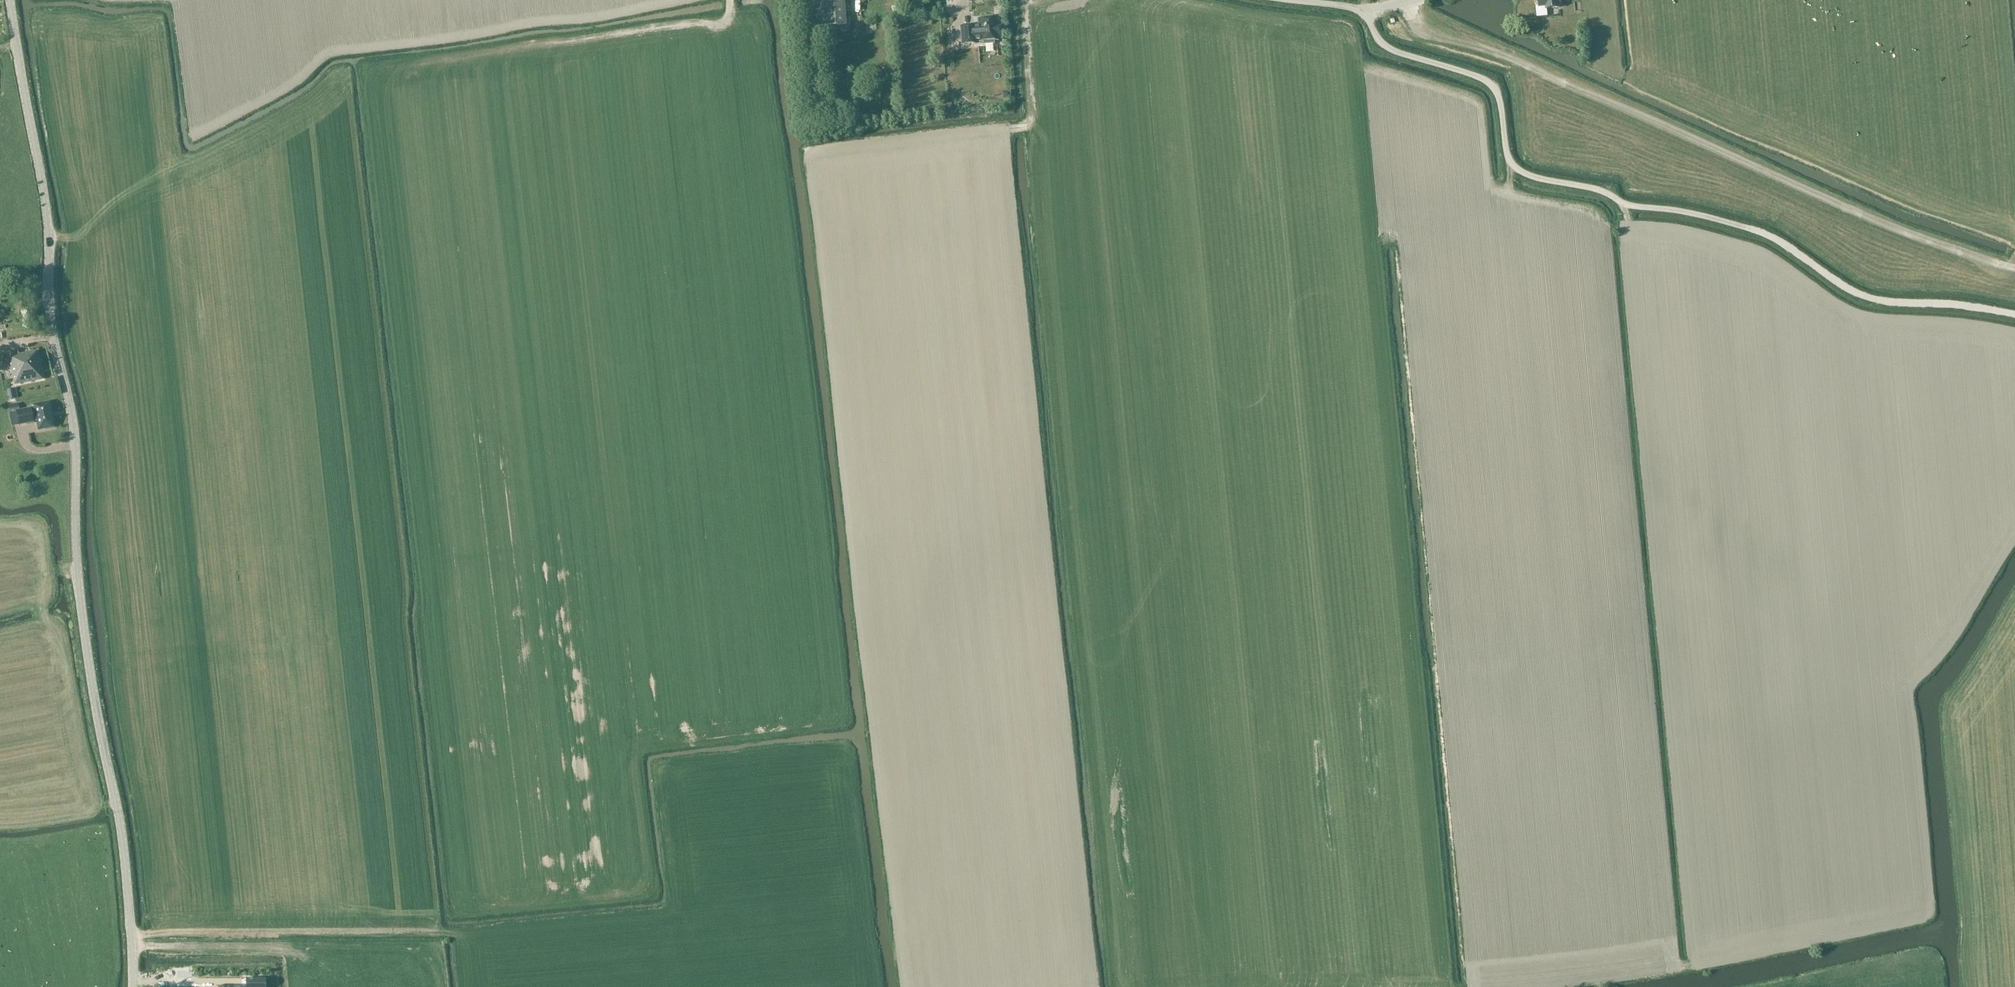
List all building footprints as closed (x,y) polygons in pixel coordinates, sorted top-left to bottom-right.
[(845,27),(843,0),(813,0),(815,29),(845,27)] [(1537,3),(1539,4),(1539,7),(1536,7),(1537,17),(1547,16),(1547,9),(1558,8),(1558,5),(1560,5),(1560,0),(1537,0),(1537,3)] [(973,26),(961,27),(962,37),(962,43),(962,45),(974,44),(974,41),(980,41),(980,42),(983,42),(984,45),(994,44),(993,41),(997,41),(996,39),(1001,38),(1000,25),(995,26),(995,18),(979,20),(979,27),(973,28),(973,26)] [(43,380),(38,351),(18,355),(18,351),(10,352),(12,365),(11,365),(14,386),(43,380)] [(50,403),(35,406),(35,409),(18,412),(20,425),(38,422),(40,431),(54,428),(53,418),(52,413),(50,403)] [(246,978),(246,986),(266,986),(266,978),(246,978)]
